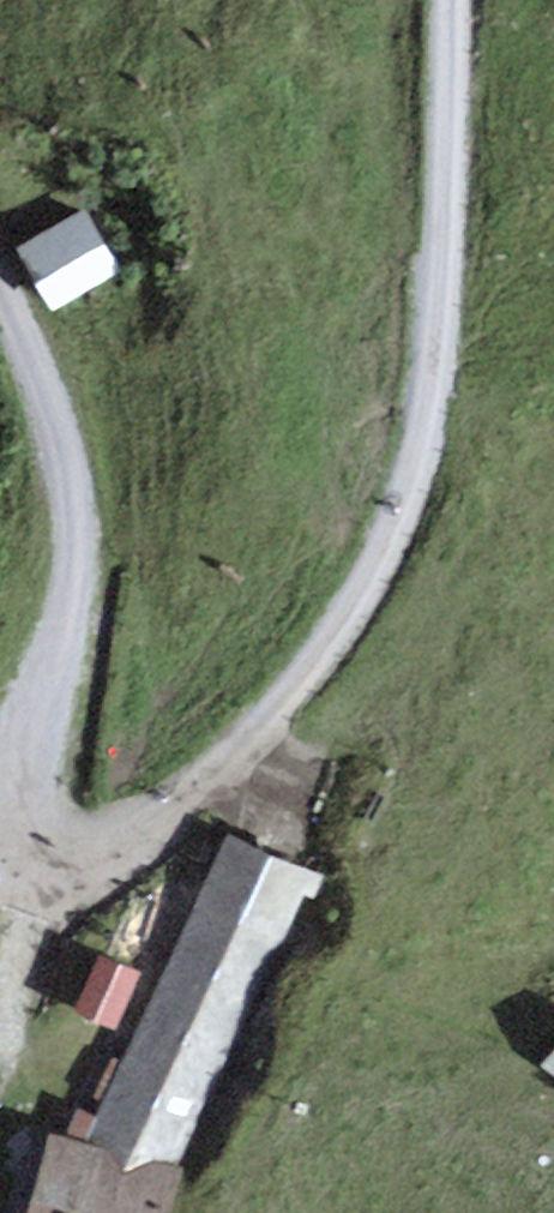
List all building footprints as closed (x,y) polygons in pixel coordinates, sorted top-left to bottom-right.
[(54,1140),(35,1212),(166,1212),(178,1170),(314,877),(231,846),(88,1145),(54,1140)] [(112,954),(87,1011),(127,1028),(152,972),(112,954)] [(537,1075),(553,1087),(553,1052),(537,1075)]
